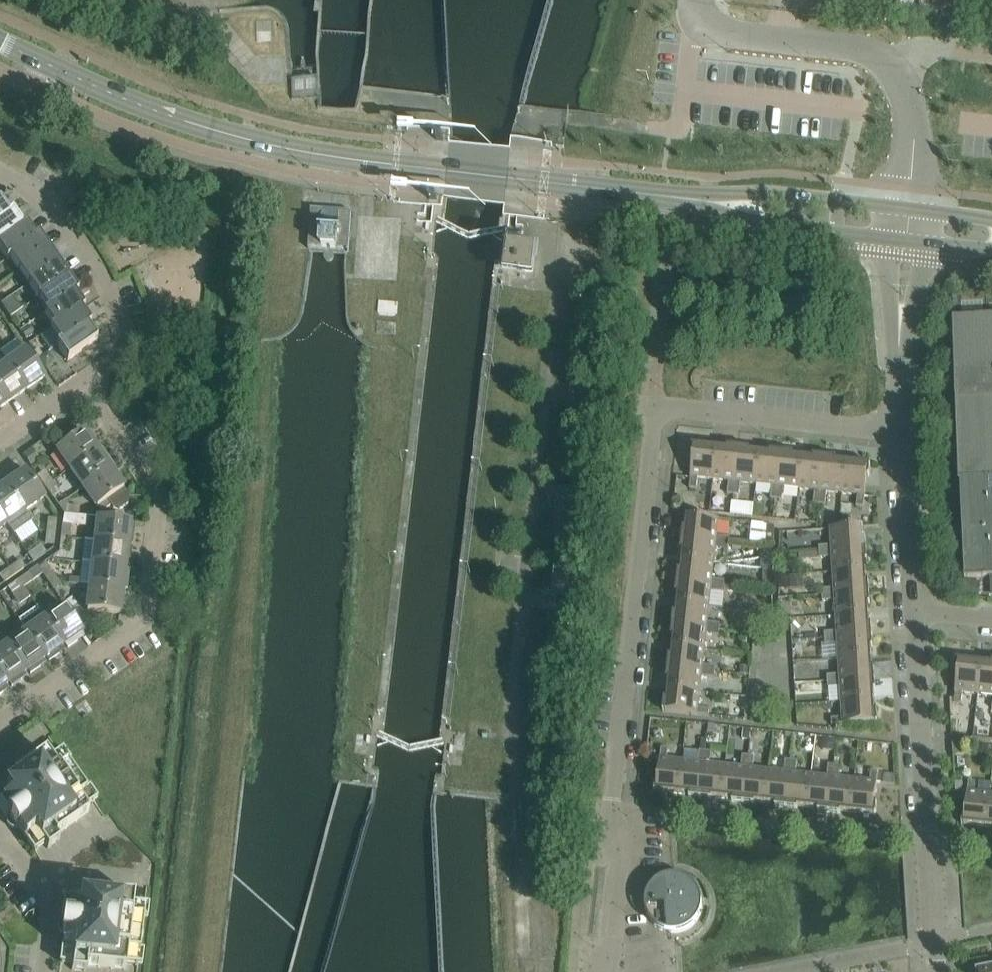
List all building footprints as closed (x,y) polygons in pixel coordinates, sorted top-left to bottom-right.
[(897,7),(914,9),(914,0),(898,0),(897,7)] [(981,10),(991,11),(991,0),(982,0),(981,10)] [(13,212),(13,211),(9,214),(0,200),(0,221),(13,212)] [(348,248),(350,214),(312,211),(310,246),(348,248)] [(27,224),(26,223),(22,225),(13,212),(0,221),(0,243),(27,224)] [(39,235),(39,234),(35,237),(27,224),(0,243),(0,249),(6,258),(39,235)] [(19,270),(49,249),(39,235),(6,258),(7,259),(11,257),(19,270)] [(29,283),(59,263),(49,249),(19,270),(29,283)] [(530,253),(521,252),(513,251),(511,269),(528,271),(530,253)] [(39,297),(68,277),(59,263),(29,283),(39,297)] [(46,314),(78,291),(68,277),(39,297),(48,310),(44,312),(46,314)] [(52,330),(85,307),(75,294),(79,291),(78,291),(46,314),(54,326),(51,328),(52,330)] [(953,295),(959,480),(960,480),(991,479),(991,294),(953,295)] [(12,295),(2,302),(7,309),(17,303),(12,295)] [(58,346),(91,323),(82,310),(85,308),(85,307),(52,330),(60,342),(57,344),(58,346)] [(91,324),(91,323),(58,346),(68,360),(97,339),(88,326),(91,324)] [(26,389),(45,376),(26,350),(7,363),(26,389)] [(26,389),(7,363),(0,368),(0,392),(7,403),(26,389)] [(70,468),(97,450),(83,430),(57,449),(70,468)] [(713,479),(717,447),(692,444),(691,457),(693,457),(690,488),(697,489),(698,478),(713,479)] [(733,494),(739,447),(727,446),(727,448),(717,447),(713,479),(729,481),(728,494),(733,494)] [(756,484),(760,452),(750,451),(750,448),(739,447),(733,494),(739,495),(741,482),(756,484)] [(102,456),(97,450),(70,468),(84,487),(110,469),(109,467),(113,464),(106,454),(102,456)] [(777,499),(782,452),(770,451),(770,453),(760,452),(756,484),(772,486),(770,498),(777,499)] [(799,489),(803,456),(793,455),(793,453),(782,452),(777,499),(782,500),(784,487),(799,489)] [(819,504),(825,456),(813,455),(813,458),(803,456),(799,489),(815,490),(813,503),(819,504)] [(842,493),(846,461),(836,460),(836,458),(825,456),(819,504),(825,504),(827,492),(842,493)] [(870,464),(846,461),(842,493),(858,495),(856,506),(863,507),(867,476),(869,476),(870,464)] [(84,487),(97,507),(101,512),(111,505),(113,508),(121,509),(128,503),(130,496),(110,469),(84,487)] [(45,497),(27,470),(8,483),(26,510),(45,497)] [(46,472),(39,477),(45,486),(52,481),(46,472)] [(960,480),(961,483),(965,576),(964,576),(965,578),(984,578),(984,577),(991,577),(991,479),(960,480)] [(59,490),(52,481),(45,486),(52,495),(59,490)] [(8,483),(0,489),(0,513),(7,523),(14,533),(33,520),(26,510),(8,483)] [(130,521),(98,517),(88,516),(85,539),(128,544),(128,543),(133,543),(134,531),(129,530),(130,521)] [(717,536),(719,519),(686,516),(685,527),(683,527),(682,538),(729,543),(730,537),(717,536)] [(48,520),(47,531),(56,532),(57,521),(48,520)] [(70,538),(71,527),(63,526),(61,537),(70,538)] [(864,537),(863,526),(831,528),(832,545),(819,546),(819,552),(867,549),(866,537),(864,537)] [(54,543),(56,532),(47,531),(46,542),(54,543)] [(69,549),(70,538),(61,537),(60,548),(69,549)] [(728,549),(729,543),(682,538),(681,549),(683,550),(682,560),(714,563),(716,548),(728,549)] [(128,544),(85,539),(83,562),(125,567),(125,565),(130,566),(131,553),(127,553),(128,544)] [(867,560),(867,549),(819,552),(820,558),(832,557),(833,573),(866,571),(865,560),(867,560)] [(712,579),(714,563),(682,560),(681,570),(678,570),(677,581),(724,586),(725,580),(712,579)] [(24,568),(19,561),(10,567),(15,574),(24,568)] [(125,567),(83,562),(80,585),(90,587),(122,590),(123,588),(127,589),(129,576),(124,575),(125,567)] [(40,569),(43,573),(47,579),(54,574),(47,564),(40,569)] [(23,587),(43,573),(40,569),(38,566),(18,580),(23,587)] [(15,574),(10,567),(1,574),(6,581),(15,574)] [(866,581),(866,571),(833,573),(834,588),(822,589),(822,595),(869,592),(869,581),(866,581)] [(60,583),(54,574),(47,579),(53,588),(60,583)] [(23,587),(18,580),(10,586),(15,593),(23,587)] [(724,592),(724,586),(677,581),(676,592),(678,593),(677,603),(709,606),(711,591),(724,592)] [(120,614),(122,590),(90,587),(88,610),(120,614)] [(870,603),(869,592),(822,595),(822,601),(835,600),(836,616),(869,614),(868,604),(870,603)] [(708,622),(709,606),(677,603),(676,613),(674,613),(672,624),(720,629),(720,623),(708,622)] [(76,636),(83,631),(65,604),(46,617),(64,644),(65,643),(68,647),(78,640),(76,636)] [(869,624),(869,614),(836,616),(837,631),(824,632),(825,638),(872,635),(871,624),(869,624)] [(27,631),(45,657),(47,656),(49,660),(60,653),(57,649),(64,644),(46,617),(27,631)] [(719,635),(720,629),(672,624),(671,635),(674,636),(672,646),(705,649),(706,634),(719,635)] [(38,662),(45,657),(27,631),(8,644),(26,670),(28,669),(31,673),(41,666),(38,662)] [(7,684),(9,682),(12,686),(23,679),(20,675),(26,670),(8,644),(1,634),(0,634),(0,673),(7,684)] [(873,646),(872,635),(825,638),(825,644),(838,643),(839,659),(871,657),(871,647),(873,646)] [(703,665),(705,649),(672,646),(671,656),(669,656),(668,667),(715,672),(716,666),(703,665)] [(872,667),(871,657),(839,659),(840,674),(827,675),(827,681),(875,678),(874,667),(872,667)] [(978,694),(981,662),(957,659),(955,671),(958,672),(954,703),(961,704),(963,692),(978,694)] [(991,661),(991,663),(981,662),(978,694),(991,696),(991,661)] [(714,678),(715,672),(668,667),(667,678),(669,679),(668,689),(700,692),(702,677),(714,678)] [(876,689),(875,678),(827,681),(828,687),(841,686),(842,702),(874,700),(873,690),(876,689)] [(698,708),(700,692),(668,689),(667,699),(664,699),(663,711),(709,716),(709,709),(698,708)] [(875,710),(874,700),(842,702),(843,717),(831,718),(832,725),(878,722),(877,710),(875,710)] [(964,743),(952,743),(953,755),(965,754),(964,743)] [(679,793),(683,761),(667,759),(668,748),(661,747),(658,779),(656,778),(654,791),(679,793)] [(700,798),(705,751),(700,750),(698,763),(683,761),(679,793),(689,794),(689,797),(700,798)] [(59,751),(50,758),(46,752),(13,775),(17,781),(6,788),(12,796),(2,803),(8,813),(6,814),(16,830),(19,828),(35,851),(45,844),(48,848),(60,840),(57,836),(89,813),(85,808),(94,801),(59,751)] [(722,798),(726,766),(710,764),(711,751),(705,751),(700,798),(712,799),(712,797),(722,798)] [(743,803),(748,755),(742,755),(741,767),(726,766),(722,798),(732,799),(732,801),(743,803)] [(765,803),(768,770),(753,769),(754,756),(748,755),(743,803),(755,804),(755,802),(765,803)] [(786,807),(791,760),(785,759),(784,772),(768,770),(765,803),(775,804),(775,806),(786,807)] [(808,807),(811,775),(796,773),(797,761),(791,760),(786,807),(797,809),(798,806),(808,807)] [(829,812),(834,765),(828,764),(827,777),(811,775),(808,807),(818,809),(818,811),(829,812)] [(851,812),(854,780),(839,778),(840,765),(834,765),(829,812),(840,813),(841,811),(851,812)] [(870,782),(854,780),(851,812),(876,815),(877,803),(875,802),(878,771),(871,770),(870,782)] [(986,827),(990,794),(974,793),(975,782),(969,781),(965,812),(963,812),(962,824),(986,827)] [(697,888),(693,883),(687,879),(680,876),(672,876),(665,877),(658,880),(653,885),(649,891),(646,898),(645,905),(647,913),(650,919),(655,925),(660,929),(667,931),(673,932),(680,932),(687,929),(692,925),(697,920),(700,914),(702,908),(702,901),(700,894),(697,888)] [(145,904),(134,903),(134,896),(95,892),(94,898),(81,897),(80,906),(68,905),(66,917),(63,916),(61,935),(64,935),(61,963),(73,964),(72,969),(87,971),(87,966),(126,971),(126,964),(138,965),(145,904)]
